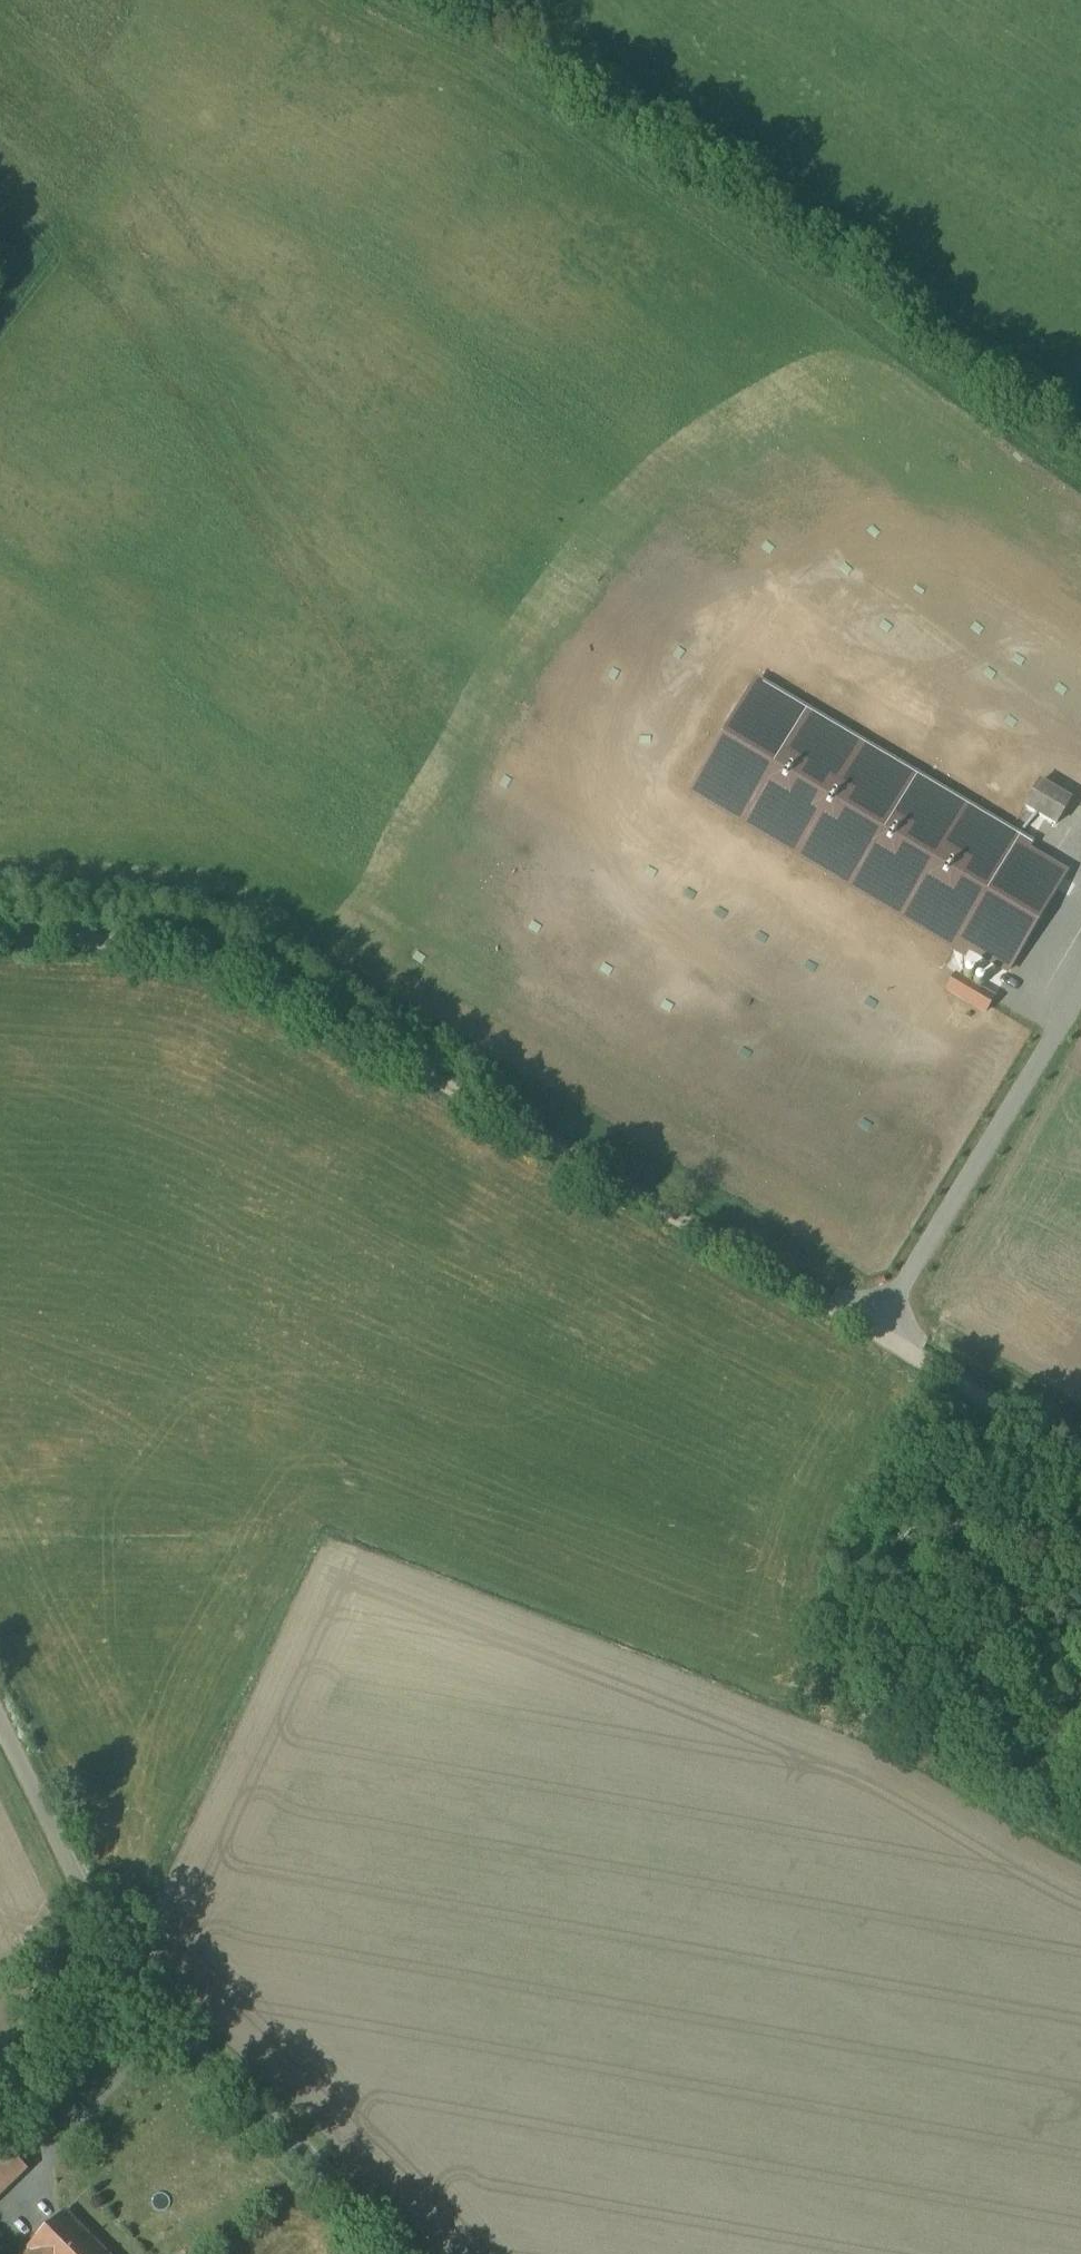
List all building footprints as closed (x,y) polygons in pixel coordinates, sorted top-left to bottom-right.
[(773,681),(705,796),(989,961),(993,953),(1023,971),(1080,871),(1080,870),(1044,848),(1045,840),(773,681)] [(1048,826),(1064,797),(1027,776),(1011,805),(1048,826)] [(25,2155),(0,2132),(0,2181),(25,2155)] [(67,2190),(25,2228),(31,2235),(10,2253),(125,2253),(67,2190)]
